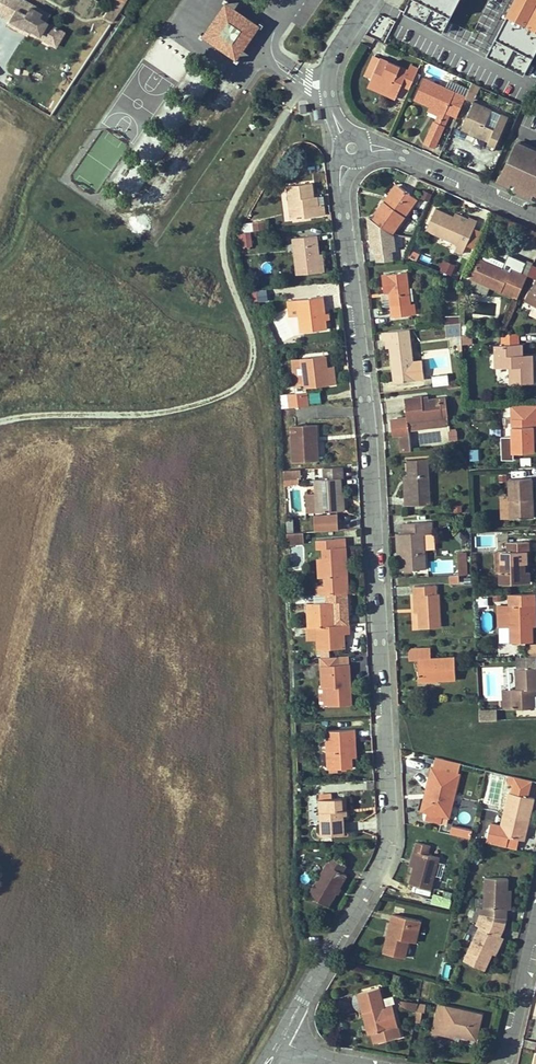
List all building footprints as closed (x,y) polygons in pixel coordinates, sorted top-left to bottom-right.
[(50,15),(23,0),(0,0),(0,16),(9,21),(7,24),(20,31),(23,26),(29,29),(28,31),(28,32),(48,43),(56,28),(46,22),(50,15)] [(227,0),(223,0),(200,34),(236,59),(261,22),(227,0)] [(405,9),(442,29),(458,0),(409,0),(405,9)] [(486,52),(524,73),(535,51),(535,0),(510,0),(486,52)] [(118,12),(122,5),(117,2),(113,9),(118,12)] [(112,22),(118,12),(109,8),(103,17),(112,22)] [(28,31),(29,29),(23,26),(20,31),(26,35),(28,32),(28,31)] [(55,47),(63,32),(56,28),(48,43),(55,47)] [(379,74),(377,80),(392,87),(396,89),(403,76),(413,81),(421,63),(410,57),(406,64),(380,52),(377,58),(371,71),(379,74)] [(371,71),(377,58),(370,55),(362,73),(368,75),(371,71)] [(377,80),(379,74),(371,71),(368,75),(367,81),(388,91),(392,87),(377,80)] [(423,73),(413,93),(428,101),(443,108),(454,87),(446,83),(423,73)] [(454,87),(466,92),(470,85),(450,76),(446,83),(454,87)] [(457,112),(466,92),(454,87),(443,108),(438,119),(443,120),(449,108),(457,112)] [(491,146),(507,113),(500,109),(493,124),(484,119),(491,105),(474,97),(460,125),(486,138),(484,143),(491,146)] [(427,104),(435,108),(432,116),(438,119),(443,108),(428,101),(427,104)] [(438,119),(432,116),(424,133),(434,138),(443,120),(438,119)] [(300,120),(296,129),(308,133),(310,125),(300,120)] [(521,136),(504,174),(519,180),(519,182),(535,190),(535,143),(521,136)] [(324,215),(323,205),(318,206),(317,196),(310,197),(310,194),(313,194),(312,183),(288,186),(292,219),(324,215)] [(389,200),(399,186),(396,184),(384,201),(388,204),(391,201),(389,200)] [(392,234),(417,199),(399,186),(389,200),(391,201),(388,204),(384,201),(371,219),(392,234)] [(419,198),(426,202),(429,194),(422,191),(419,198)] [(474,228),(477,221),(470,217),(469,219),(467,223),(454,217),(435,208),(426,230),(458,244),(455,250),(463,253),(466,245),(474,228)] [(469,219),(456,213),(454,217),(467,223),(469,219)] [(371,219),(369,217),(372,246),(375,246),(377,257),(388,257),(387,253),(392,252),(392,251),(394,250),(393,234),(392,234),(371,219)] [(265,230),(264,221),(253,222),(254,231),(265,230)] [(254,231),(253,222),(244,223),(239,232),(254,231)] [(474,248),(481,231),(474,228),(466,245),(474,248)] [(252,246),(250,232),(241,233),(243,247),(252,246)] [(397,234),(396,253),(407,254),(408,235),(397,234)] [(321,272),(317,235),(293,238),(297,274),(321,272)] [(428,264),(431,256),(422,252),(419,260),(428,264)] [(505,263),(492,257),(485,255),(483,259),(503,267),(505,263)] [(512,268),(527,275),(533,263),(527,260),(525,263),(509,256),(505,263),(512,266),(512,268)] [(517,300),(527,275),(512,268),(512,266),(505,263),(503,267),(483,259),(479,257),(469,278),(474,281),(488,287),(517,300)] [(451,275),(455,265),(445,261),(441,270),(451,275)] [(411,304),(407,272),(382,275),(384,287),(389,286),(389,292),(392,317),(412,315),(411,304)] [(488,287),(474,281),(471,288),(485,294),(488,287)] [(532,290),(530,289),(525,302),(533,305),(535,307),(535,292),(532,290)] [(267,300),(266,290),(257,291),(259,301),(267,300)] [(326,313),(324,296),(297,299),(298,315),(300,332),(327,329),(326,320),(326,313)] [(298,315),(297,299),(288,300),(290,316),(298,315)] [(471,335),(471,322),(461,323),(461,335),(471,335)] [(461,335),(461,323),(450,324),(445,324),(447,337),(457,336),(461,336),(461,335)] [(424,378),(422,361),(413,362),(409,329),(383,332),(384,340),(387,340),(387,348),(390,348),(394,383),(415,381),(415,380),(424,378)] [(518,344),(518,333),(501,334),(502,345),(518,344)] [(472,344),(471,335),(461,335),(461,336),(462,344),(472,344)] [(523,360),(522,355),(522,344),(518,344),(502,345),(495,345),(495,367),(510,367),(510,384),(533,383),(532,359),(523,360)] [(336,384),(335,371),(327,372),(326,367),(325,355),(302,358),(304,373),(294,375),(296,393),(288,394),(289,407),(309,405),(307,387),(336,384)] [(304,373),(302,358),(293,359),(295,374),(304,373)] [(448,385),(447,374),(433,375),(434,386),(448,385)] [(289,407),(288,394),(280,394),(281,408),(289,407)] [(449,425),(448,416),(443,417),(441,398),(428,400),(423,400),(422,396),(404,398),(407,417),(390,419),(392,436),(399,435),(401,452),(411,451),(409,429),(449,425)] [(511,405),(511,409),(523,409),(523,418),(535,417),(535,404),(511,405)] [(534,429),(535,428),(535,417),(523,418),(523,409),(511,409),(513,452),(535,452),(534,442),(534,429)] [(314,459),(313,436),(317,436),(316,425),(292,426),(294,460),(314,459)] [(468,460),(479,460),(478,448),(467,449),(468,460)] [(430,495),(428,458),(407,460),(408,476),(409,495),(405,496),(405,505),(422,504),(422,495),(430,495)] [(341,498),(341,494),(340,478),(342,478),(342,466),(324,468),(324,478),(315,479),(316,493),(317,512),(344,510),(344,498),(341,498)] [(296,478),(296,469),(283,470),(284,478),(296,478)] [(298,483),(298,478),(296,478),(284,478),(284,486),(289,486),(289,484),(298,483)] [(532,498),(532,478),(509,479),(510,497),(510,518),(533,518),(533,503),(530,503),(529,499),(532,498)] [(317,512),(316,493),(307,493),(308,513),(317,512)] [(431,504),(430,495),(422,495),(422,504),(431,504)] [(510,518),(510,497),(501,497),(502,519),(510,518)] [(339,530),(338,514),(314,515),(315,531),(339,530)] [(424,549),(423,534),(432,534),(432,521),(404,523),(404,533),(400,533),(402,570),(426,569),(424,549)] [(304,541),(304,532),(287,532),(287,541),(304,541)] [(435,549),(434,533),(432,534),(423,534),(424,549),(435,549)] [(348,593),(346,538),(317,539),(317,549),(323,549),(323,558),(324,577),(324,585),(316,585),(317,594),(325,594),(347,593),(348,593)] [(529,582),(528,563),(527,563),(524,563),(524,552),(526,552),(526,542),(508,542),(508,551),(504,551),(505,572),(501,573),(501,583),(529,582)] [(505,572),(504,551),(496,551),(497,573),(501,573),(505,572)] [(440,627),(439,593),(436,594),(436,585),(414,586),(415,595),(418,595),(420,628),(440,627)] [(347,593),(325,594),(325,602),(334,601),(335,616),(341,616),(341,624),(349,624),(347,593)] [(533,627),(532,612),(535,612),(535,593),(509,594),(509,605),(510,626),(510,642),(533,642),(533,627)] [(335,616),(334,601),(325,602),(307,603),(309,627),(317,626),(341,624),(341,616),(335,616)] [(510,626),(509,605),(498,605),(499,626),(510,626)] [(344,647),(344,633),(349,633),(349,624),(341,624),(317,626),(318,639),(318,649),(321,649),(321,655),(329,654),(329,648),(344,647)] [(318,639),(317,626),(309,627),(307,627),(308,640),(318,639)] [(528,644),(528,655),(535,655),(535,644),(528,644)] [(456,679),(455,657),(431,658),(430,648),(409,649),(409,660),(418,659),(419,681),(456,679)] [(349,664),(349,655),(338,656),(338,664),(349,664)] [(350,690),(349,676),(350,676),(349,664),(338,664),(338,656),(320,657),(322,687),(328,687),(329,705),(329,706),(352,704),(351,690),(350,690)] [(516,657),(516,669),(535,668),(535,657),(516,657)] [(516,669),(517,689),(503,689),(504,709),(534,708),(533,689),(535,689),(535,668),(516,669)] [(514,669),(504,669),(504,684),(514,684),(514,669)] [(329,705),(328,687),(322,687),(320,687),(321,705),(329,705)] [(497,720),(497,710),(479,710),(480,721),(497,720)] [(353,757),(352,739),(356,739),(355,729),(329,731),(330,739),(326,739),(328,769),(353,768),(353,757)] [(447,824),(459,774),(458,774),(460,764),(443,761),(444,759),(436,757),(433,768),(432,767),(429,778),(433,779),(425,811),(427,811),(425,819),(441,823),(447,824)] [(528,824),(534,798),(528,797),(531,780),(509,775),(507,782),(513,783),(511,793),(509,792),(501,826),(490,823),(486,841),(507,846),(509,837),(521,839),(525,823),(528,824)] [(425,811),(433,779),(429,778),(421,810),(425,811)] [(344,834),(342,798),(332,798),(320,799),(322,835),(344,834)] [(470,838),(472,830),(452,825),(450,834),(470,838)] [(431,889),(440,857),(428,854),(431,846),(416,842),(414,851),(417,852),(414,866),(409,883),(431,889)] [(328,906),(346,875),(342,872),(346,865),(331,856),(309,895),(328,906)] [(506,908),(508,878),(485,877),(484,917),(505,922),(506,918),(506,908)] [(446,900),(448,892),(435,889),(433,897),(446,900)] [(484,907),(485,898),(476,897),(475,907),(484,907)] [(415,942),(421,920),(393,914),(391,923),(393,924),(390,937),(387,936),(383,953),(404,957),(408,941),(415,942)] [(499,936),(504,927),(505,922),(484,917),(483,919),(480,926),(479,927),(475,936),(464,960),(484,970),(497,942),(499,936)] [(475,936),(479,927),(471,924),(467,932),(475,936)] [(401,1035),(393,1004),(384,1006),(379,987),(358,993),(363,1012),(366,1011),(372,1033),(375,1032),(377,1041),(401,1035)] [(363,1010),(358,993),(354,994),(353,997),(352,1001),(353,1004),(354,1007),(356,1010),(359,1012),(363,1010)] [(417,1010),(418,1004),(401,1001),(399,1007),(417,1010)] [(476,1039),(482,1014),(439,1004),(432,1032),(442,1034),(443,1030),(454,1033),(454,1034),(476,1039)] [(372,1033),(366,1011),(363,1012),(369,1034),(372,1033)]
